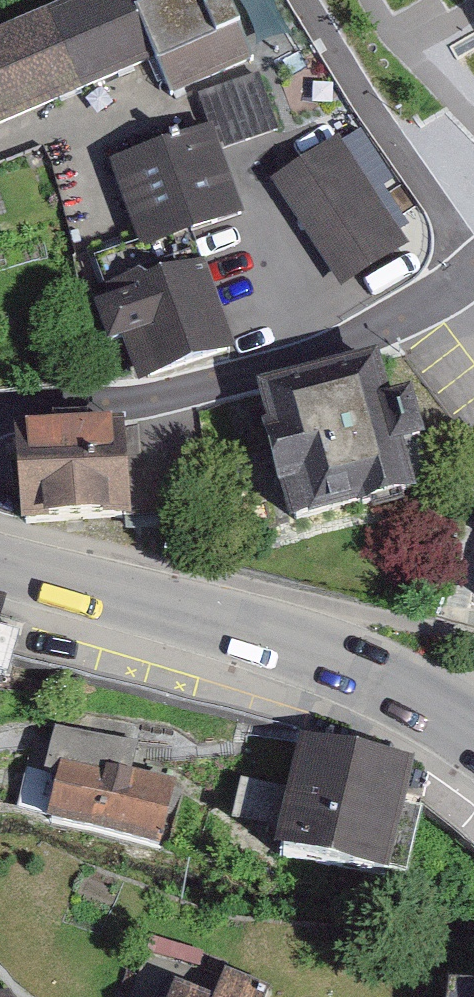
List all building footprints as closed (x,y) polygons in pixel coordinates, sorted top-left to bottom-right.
[(0,37),(0,137),(174,62),(155,19),(200,0),(86,0),(0,37)] [(174,62),(188,100),(266,66),(244,0),(200,0),(155,19),(174,62)] [(285,130),(266,82),(205,105),(215,131),(129,164),(162,251),(211,232),(254,216),(229,152),(285,130)] [(106,115),(59,129),(89,227),(136,213),(106,115)] [(364,137),(290,185),(359,290),(421,249),(392,204),(401,194),(364,137)] [(211,232),(162,251),(113,270),(161,391),(259,353),(211,232)] [(415,355),(272,396),(316,545),(456,504),(443,457),(470,449),(456,400),(431,408),(415,355)] [(162,431),(35,438),(40,525),(167,518),(162,431)] [(0,619),(0,689),(5,690),(22,625),(0,619)] [(134,746),(55,733),(46,774),(27,767),(19,806),(166,845),(178,790),(135,773),(134,746)] [(430,768),(329,749),(321,791),(269,781),(260,829),(308,839),(305,855),(410,875),(430,768)] [(294,989),(252,973),(242,996),(291,996),(294,989)] [(449,974),(450,996),(473,996),(473,976),(449,974)] [(185,981),(179,996),(226,996),(185,981)]
